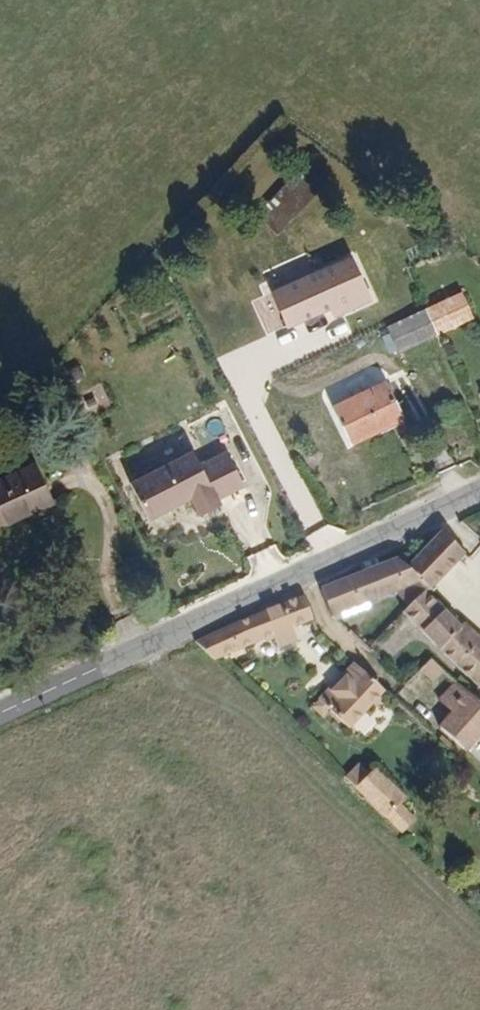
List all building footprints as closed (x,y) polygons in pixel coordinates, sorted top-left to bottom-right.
[(271,289),(288,326),(329,307),(334,317),(372,299),(350,253),(271,289)] [(452,341),(479,328),(479,312),(475,301),(441,317),(452,341)] [(412,360),(452,341),(441,317),(401,335),(412,360)] [(345,418),(363,452),(417,427),(399,392),(345,418)] [(209,465),(148,496),(167,532),(208,511),(216,528),(237,518),(234,512),(259,499),(242,466),(216,479),(209,465)] [(24,536),(87,503),(70,466),(5,498),(24,536)] [(425,578),(440,591),(449,599),(479,575),(479,568),(463,547),(425,578)] [(339,600),(352,630),(431,595),(440,591),(425,578),(416,570),(339,600)] [(441,607),(447,601),(440,591),(431,595),(439,609),(441,607)] [(216,654),(237,673),(333,633),(321,607),(216,654)] [(479,685),(479,637),(477,640),(441,607),(439,609),(419,629),(479,685)] [(338,713),(367,740),(404,702),(361,663),(320,706),(332,718),(338,713)] [(454,696),(463,686),(451,674),(441,684),(454,696)] [(479,759),(479,701),(476,697),(459,715),(474,728),(461,741),(479,759)] [(374,800),(387,787),(375,775),(361,789),(374,800)] [(417,817),(424,810),(393,780),(387,787),(374,800),(415,842),(429,829),(417,817)] [(415,842),(419,846),(433,832),(429,829),(415,842)]
